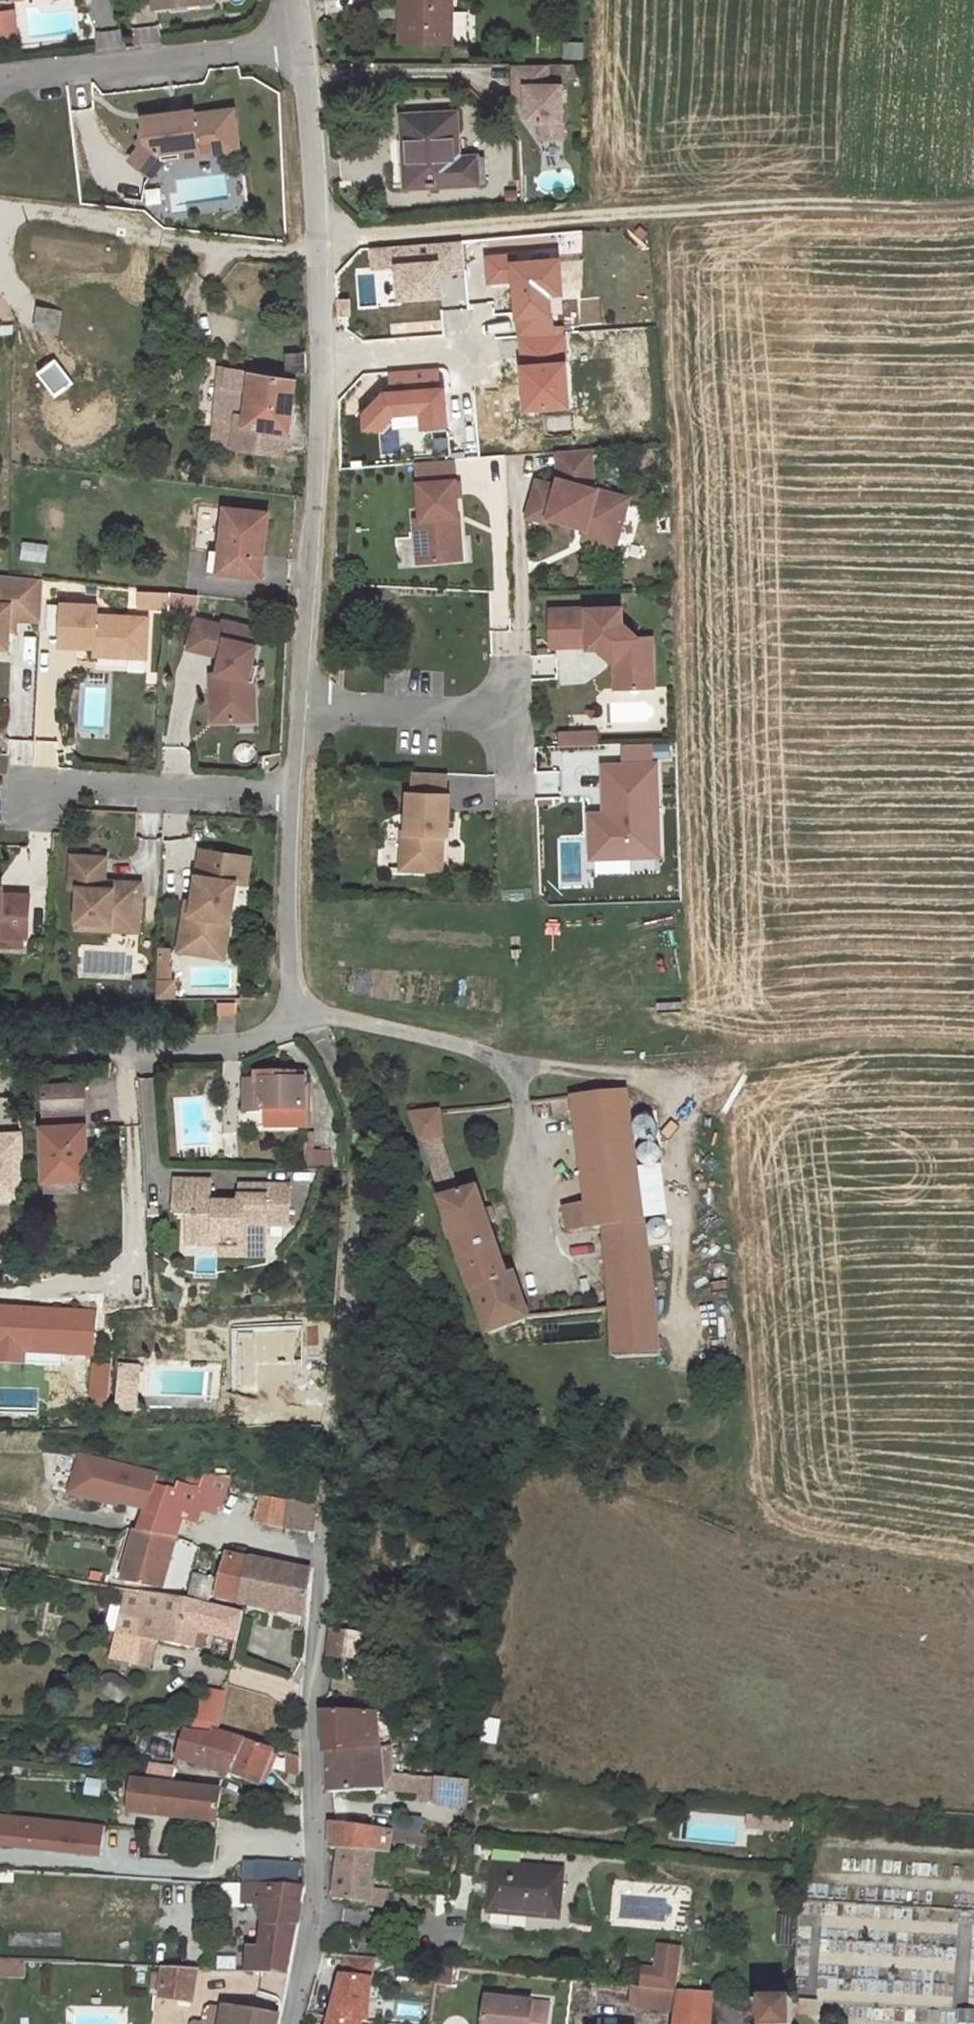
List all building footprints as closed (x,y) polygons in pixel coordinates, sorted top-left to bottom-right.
[(452,0),(402,0),(402,43),(450,44),(450,41),(450,11),(450,9),(452,9),(452,0)] [(467,41),(467,12),(450,11),(450,41),(467,41)] [(13,13),(0,14),(0,39),(15,38),(13,13)] [(583,59),(584,42),(564,42),(563,59),(583,59)] [(562,139),(562,84),(547,85),(547,75),(546,64),(514,64),(514,85),(526,85),(527,111),(537,122),(541,122),(541,140),(562,139)] [(578,75),(579,64),(554,64),(554,75),(578,75)] [(527,111),(526,85),(514,85),(514,98),(527,111)] [(238,150),(233,109),(195,114),(194,110),(183,111),(184,118),(180,118),(180,112),(164,114),(165,123),(145,126),(147,138),(130,160),(150,176),(163,159),(162,151),(178,149),(179,157),(200,155),(198,141),(213,139),(215,153),(238,150)] [(486,182),(485,156),(458,158),(456,112),(403,115),(405,142),(413,141),(413,159),(405,159),(407,186),(486,182)] [(165,123),(164,114),(144,116),(145,126),(165,123)] [(413,159),(413,141),(405,142),(405,159),(413,159)] [(179,157),(178,149),(162,151),(163,159),(179,157)] [(517,203),(516,190),(505,191),(506,204),(517,203)] [(57,333),(59,312),(37,310),(37,329),(57,333)] [(12,324),(0,324),(0,336),(12,336),(12,324)] [(306,373),(305,353),(287,354),(287,372),(294,374),(306,373)] [(225,384),(226,368),(219,367),(218,383),(225,384)] [(288,431),(295,378),(226,368),(225,384),(218,383),(213,443),(233,445),(233,446),(281,452),(284,430),(288,431)] [(537,480),(527,516),(548,522),(549,517),(575,524),(576,519),(587,522),(586,527),(583,538),(615,547),(629,497),(594,488),(591,448),(557,451),(559,478),(557,485),(537,480)] [(417,462),(418,482),(455,479),(454,459),(417,462)] [(415,519),(417,540),(423,540),(425,562),(457,559),(454,518),(459,517),(455,479),(418,482),(421,519),(415,519)] [(261,576),(268,513),(225,508),(220,551),(218,571),(261,576)] [(459,517),(454,518),(457,559),(462,559),(459,517)] [(398,538),(400,567),(412,566),(410,537),(398,538)] [(46,562),(48,544),(22,541),(20,558),(46,562)] [(218,571),(220,551),(211,550),(209,570),(218,571)] [(9,647),(10,630),(10,619),(16,619),(41,621),(43,579),(11,576),(0,575),(0,647),(9,647)] [(170,593),(138,591),(137,607),(169,608),(170,593)] [(190,595),(172,593),(170,609),(188,611),(190,595)] [(98,606),(62,603),(60,645),(95,647),(95,645),(122,647),(122,649),(132,657),(145,657),(147,618),(97,616),(98,606)] [(549,609),(551,646),(596,645),(614,662),(615,688),(653,687),(651,637),(638,637),(622,622),(621,607),(549,609)] [(221,625),(195,619),(188,648),(221,656),(217,674),(217,685),(211,686),(212,721),(234,720),(234,707),(249,707),(248,680),(251,664),(258,633),(246,631),(247,627),(222,621),(221,625)] [(95,645),(95,647),(95,655),(132,657),(122,649),(122,647),(95,645)] [(249,707),(234,707),(234,720),(255,719),(253,681),(257,665),(251,664),(248,680),(249,707)] [(569,733),(569,746),(597,745),(597,732),(569,733)] [(559,733),(559,746),(569,746),(569,733),(559,733)] [(605,813),(605,824),(590,824),(591,858),(659,856),(656,763),(603,765),(605,813)] [(412,772),(412,792),(447,794),(447,773),(412,772)] [(403,831),(401,869),(442,871),(443,834),(448,834),(449,794),(447,794),(412,792),(409,792),(407,831),(403,831)] [(605,824),(605,813),(590,813),(590,824),(605,824)] [(250,856),(201,849),(193,900),(191,913),(197,914),(193,945),(225,950),(236,881),(246,883),(250,856)] [(105,857),(72,855),(70,887),(78,887),(76,920),(110,922),(110,929),(137,931),(140,883),(111,881),(111,888),(103,888),(103,881),(105,857)] [(22,946),(23,935),(28,936),(30,895),(3,893),(0,890),(0,945),(22,946)] [(193,900),(186,899),(184,912),(191,913),(193,900)] [(191,913),(184,912),(178,950),(224,957),(225,950),(193,945),(197,914),(191,913)] [(110,922),(76,920),(76,927),(110,929),(110,922)] [(170,949),(159,949),(158,967),(169,967),(170,949)] [(169,967),(158,967),(157,999),(174,999),(175,980),(171,980),(171,967),(169,967)] [(152,981),(134,981),(134,996),(152,996),(152,981)] [(235,1003),(217,1003),(217,1013),(235,1013),(235,1003)] [(271,1082),(246,1082),(246,1112),(263,1112),(263,1110),(267,1110),(278,1111),(278,1127),(306,1127),(305,1075),(271,1075),(271,1082)] [(84,1084),(43,1086),(44,1114),(42,1114),(44,1178),(47,1178),(79,1177),(82,1177),(80,1126),(85,1125),(84,1084)] [(626,1091),(573,1097),(584,1177),(637,1169),(626,1091)] [(278,1111),(267,1110),(268,1127),(278,1127),(278,1111)] [(439,1112),(412,1115),(421,1140),(437,1138),(442,1137),(439,1112)] [(25,1198),(22,1132),(0,1133),(0,1199),(25,1198)] [(313,1134),(306,1134),(306,1171),(330,1168),(330,1152),(313,1152),(313,1134)] [(437,1138),(421,1140),(442,1201),(457,1197),(437,1138)] [(591,1229),(591,1230),(604,1228),(644,1222),(637,1169),(584,1177),(588,1206),(591,1229)] [(79,1177),(47,1178),(48,1190),(80,1189),(79,1177)] [(210,1181),(175,1181),(175,1216),(188,1216),(196,1216),(196,1230),(199,1236),(203,1238),(223,1238),(223,1245),(222,1258),(240,1258),(240,1249),(266,1249),(267,1226),(289,1226),(290,1186),(240,1186),(240,1204),(210,1204),(210,1181)] [(457,1197),(442,1201),(473,1291),(474,1291),(475,1293),(509,1279),(509,1277),(479,1190),(457,1197)] [(588,1206),(565,1209),(568,1232),(591,1229),(588,1206)] [(196,1216),(188,1216),(188,1244),(223,1245),(223,1238),(203,1238),(199,1236),(196,1230),(196,1216)] [(644,1222),(604,1228),(608,1256),(648,1251),(644,1222)] [(648,1251),(608,1256),(615,1358),(659,1356),(656,1307),(648,1251)] [(509,1279),(475,1293),(490,1335),(530,1319),(514,1275),(509,1277),(509,1279)] [(0,1308),(0,1360),(24,1361),(25,1353),(65,1354),(93,1356),(95,1312),(0,1308)] [(25,1353),(24,1361),(64,1363),(65,1354),(25,1353)] [(112,1358),(102,1357),(101,1365),(93,1365),(92,1398),(110,1398),(112,1358)] [(138,1367),(120,1366),(118,1398),(125,1398),(126,1390),(137,1391),(138,1367)] [(125,1398),(118,1398),(117,1411),(136,1412),(137,1391),(126,1390),(125,1398)] [(155,1475),(80,1456),(71,1493),(117,1505),(118,1502),(147,1509),(147,1510),(181,1519),(196,1523),(199,1509),(200,1502),(216,1507),(232,1512),(238,1489),(228,1481),(230,1474),(201,1471),(200,1475),(182,1472),(179,1479),(175,1478),(173,1489),(153,1484),(155,1475)] [(257,1494),(244,1490),(237,1517),(252,1521),(257,1494)] [(287,1501),(259,1495),(254,1521),(284,1527),(287,1501)] [(317,1503),(287,1500),(287,1501),(284,1527),(315,1530),(317,1503)] [(200,1502),(199,1509),(214,1514),(216,1507),(200,1502)] [(181,1519),(147,1510),(142,1530),(177,1536),(181,1519)] [(137,1529),(130,1527),(127,1538),(135,1540),(137,1529)] [(142,1530),(137,1529),(135,1540),(127,1538),(121,1562),(129,1564),(124,1582),(164,1587),(177,1536),(142,1530)] [(251,1559),(227,1554),(217,1597),(241,1602),(251,1559)] [(281,1564),(251,1559),(241,1602),(307,1615),(311,1571),(281,1564)] [(213,1578),(193,1573),(187,1599),(208,1603),(213,1578)] [(187,1599),(127,1589),(113,1653),(144,1660),(146,1649),(153,1651),(156,1640),(194,1648),(195,1644),(202,1646),(205,1632),(238,1639),(244,1611),(208,1603),(187,1599)] [(331,1630),(329,1655),(362,1660),(365,1636),(331,1630)] [(144,1660),(113,1653),(112,1659),(149,1668),(153,1651),(146,1649),(144,1660)] [(378,1653),(376,1663),(384,1663),(384,1661),(385,1654),(378,1653)] [(128,1688),(126,1684),(115,1676),(108,1676),(105,1678),(100,1683),(99,1687),(101,1693),(111,1700),(115,1702),(122,1701),(126,1697),(128,1692),(128,1688)] [(227,1693),(202,1688),(194,1728),(212,1731),(215,1730),(219,1731),(227,1693)] [(323,1712),(325,1752),(327,1752),(379,1749),(376,1714),(353,1713),(354,1706),(324,1705),(323,1712)] [(376,1706),(354,1706),(353,1713),(376,1714),(376,1706)] [(496,1745),(499,1720),(484,1718),(481,1743),(496,1745)] [(211,1733),(184,1730),(177,1757),(232,1775),(246,1740),(219,1731),(215,1730),(212,1731),(211,1733)] [(273,1749),(246,1740),(232,1775),(258,1786),(273,1749)] [(392,1747),(379,1749),(383,1789),(423,1795),(424,1778),(411,1777),(394,1775),(394,1766),(392,1754),(392,1747)] [(278,1750),(273,1749),(258,1786),(263,1788),(278,1750)] [(379,1749),(327,1752),(329,1792),(383,1789),(379,1749)] [(392,1754),(394,1766),(404,1767),(402,1753),(392,1754)] [(300,1757),(289,1754),(288,1773),(300,1778),(300,1757)] [(176,1767),(154,1763),(151,1780),(172,1783),(176,1767)] [(428,1778),(429,1769),(404,1767),(394,1766),(394,1775),(411,1777),(424,1778),(428,1778)] [(151,1780),(135,1778),(132,1813),(217,1822),(220,1789),(172,1783),(151,1780)] [(423,1795),(422,1801),(436,1802),(438,1779),(428,1778),(424,1778),(423,1795)] [(436,1802),(436,1803),(465,1805),(468,1781),(438,1779),(436,1802)] [(0,1815),(0,1844),(102,1855),(105,1826),(0,1815)] [(746,1831),(777,1832),(777,1816),(747,1816),(746,1831)] [(394,1820),(392,1830),(392,1831),(420,1835),(422,1819),(406,1817),(405,1821),(394,1820)] [(392,1830),(331,1822),(331,1849),(340,1850),(335,1899),(368,1902),(367,1906),(369,1906),(371,1889),(375,1851),(389,1852),(390,1840),(392,1831),(392,1830)] [(464,1829),(463,1838),(474,1839),(476,1830),(464,1829)] [(420,1835),(392,1831),(390,1840),(426,1845),(427,1836),(420,1835)] [(450,1831),(449,1838),(457,1840),(458,1831),(450,1831)] [(299,1865),(246,1862),(246,1884),(299,1886),(299,1865)] [(491,1863),(487,1913),(560,1919),(565,1869),(491,1863)] [(0,1871),(0,1882),(13,1883),(14,1872),(0,1871)] [(246,1884),(223,1884),(222,1905),(245,1905),(246,1884)] [(246,1884),(245,1905),(266,1905),(266,1904),(273,1902),(300,1905),(304,1886),(299,1886),(246,1884)] [(371,1889),(369,1906),(384,1908),(385,1891),(371,1889)] [(266,1904),(266,1905),(265,1920),(285,1923),(286,1918),(298,1919),(300,1905),(273,1902),(266,1904)] [(285,1923),(265,1920),(264,1949),(251,1949),(250,1972),(288,1974),(298,1919),(286,1918),(285,1923)] [(660,1946),(657,1970),(665,1971),(677,1972),(680,1949),(660,1946)] [(346,1958),(331,2019),(362,2022),(367,2022),(373,1961),(346,1958)] [(0,1961),(0,1978),(24,1979),(24,1961),(0,1961)] [(438,1965),(435,1983),(449,1985),(451,1967),(438,1965)] [(415,1967),(405,1966),(404,1976),(414,1977),(415,1967)] [(197,1969),(166,1967),(165,1974),(163,1989),(162,1997),(180,2000),(192,2002),(197,1969)] [(645,1968),(642,1983),(662,1986),(665,1971),(657,1970),(645,1968)] [(677,1972),(665,1971),(662,1986),(674,1987),(677,1972)] [(165,1974),(153,1973),(151,1988),(163,1989),(165,1974)] [(634,1986),(632,2008),(677,2011),(680,1991),(634,1986)] [(676,2023),(710,2023),(713,1994),(680,1991),(677,2011),(676,2023)] [(484,2023),(546,2023),(548,2005),(487,1998),(484,2023)] [(818,2000),(792,1999),(792,2000),(793,2012),(818,2013),(818,2000)] [(793,2012),(792,2000),(763,2001),(764,2023),(793,2023),(793,2012)] [(279,2016),(211,2004),(205,2009),(202,2022),(195,2020),(191,2023),(190,2023),(278,2023),(279,2016)] [(959,2009),(958,2023),(960,2023),(973,2023),(973,2010),(967,2010),(959,2009)]
